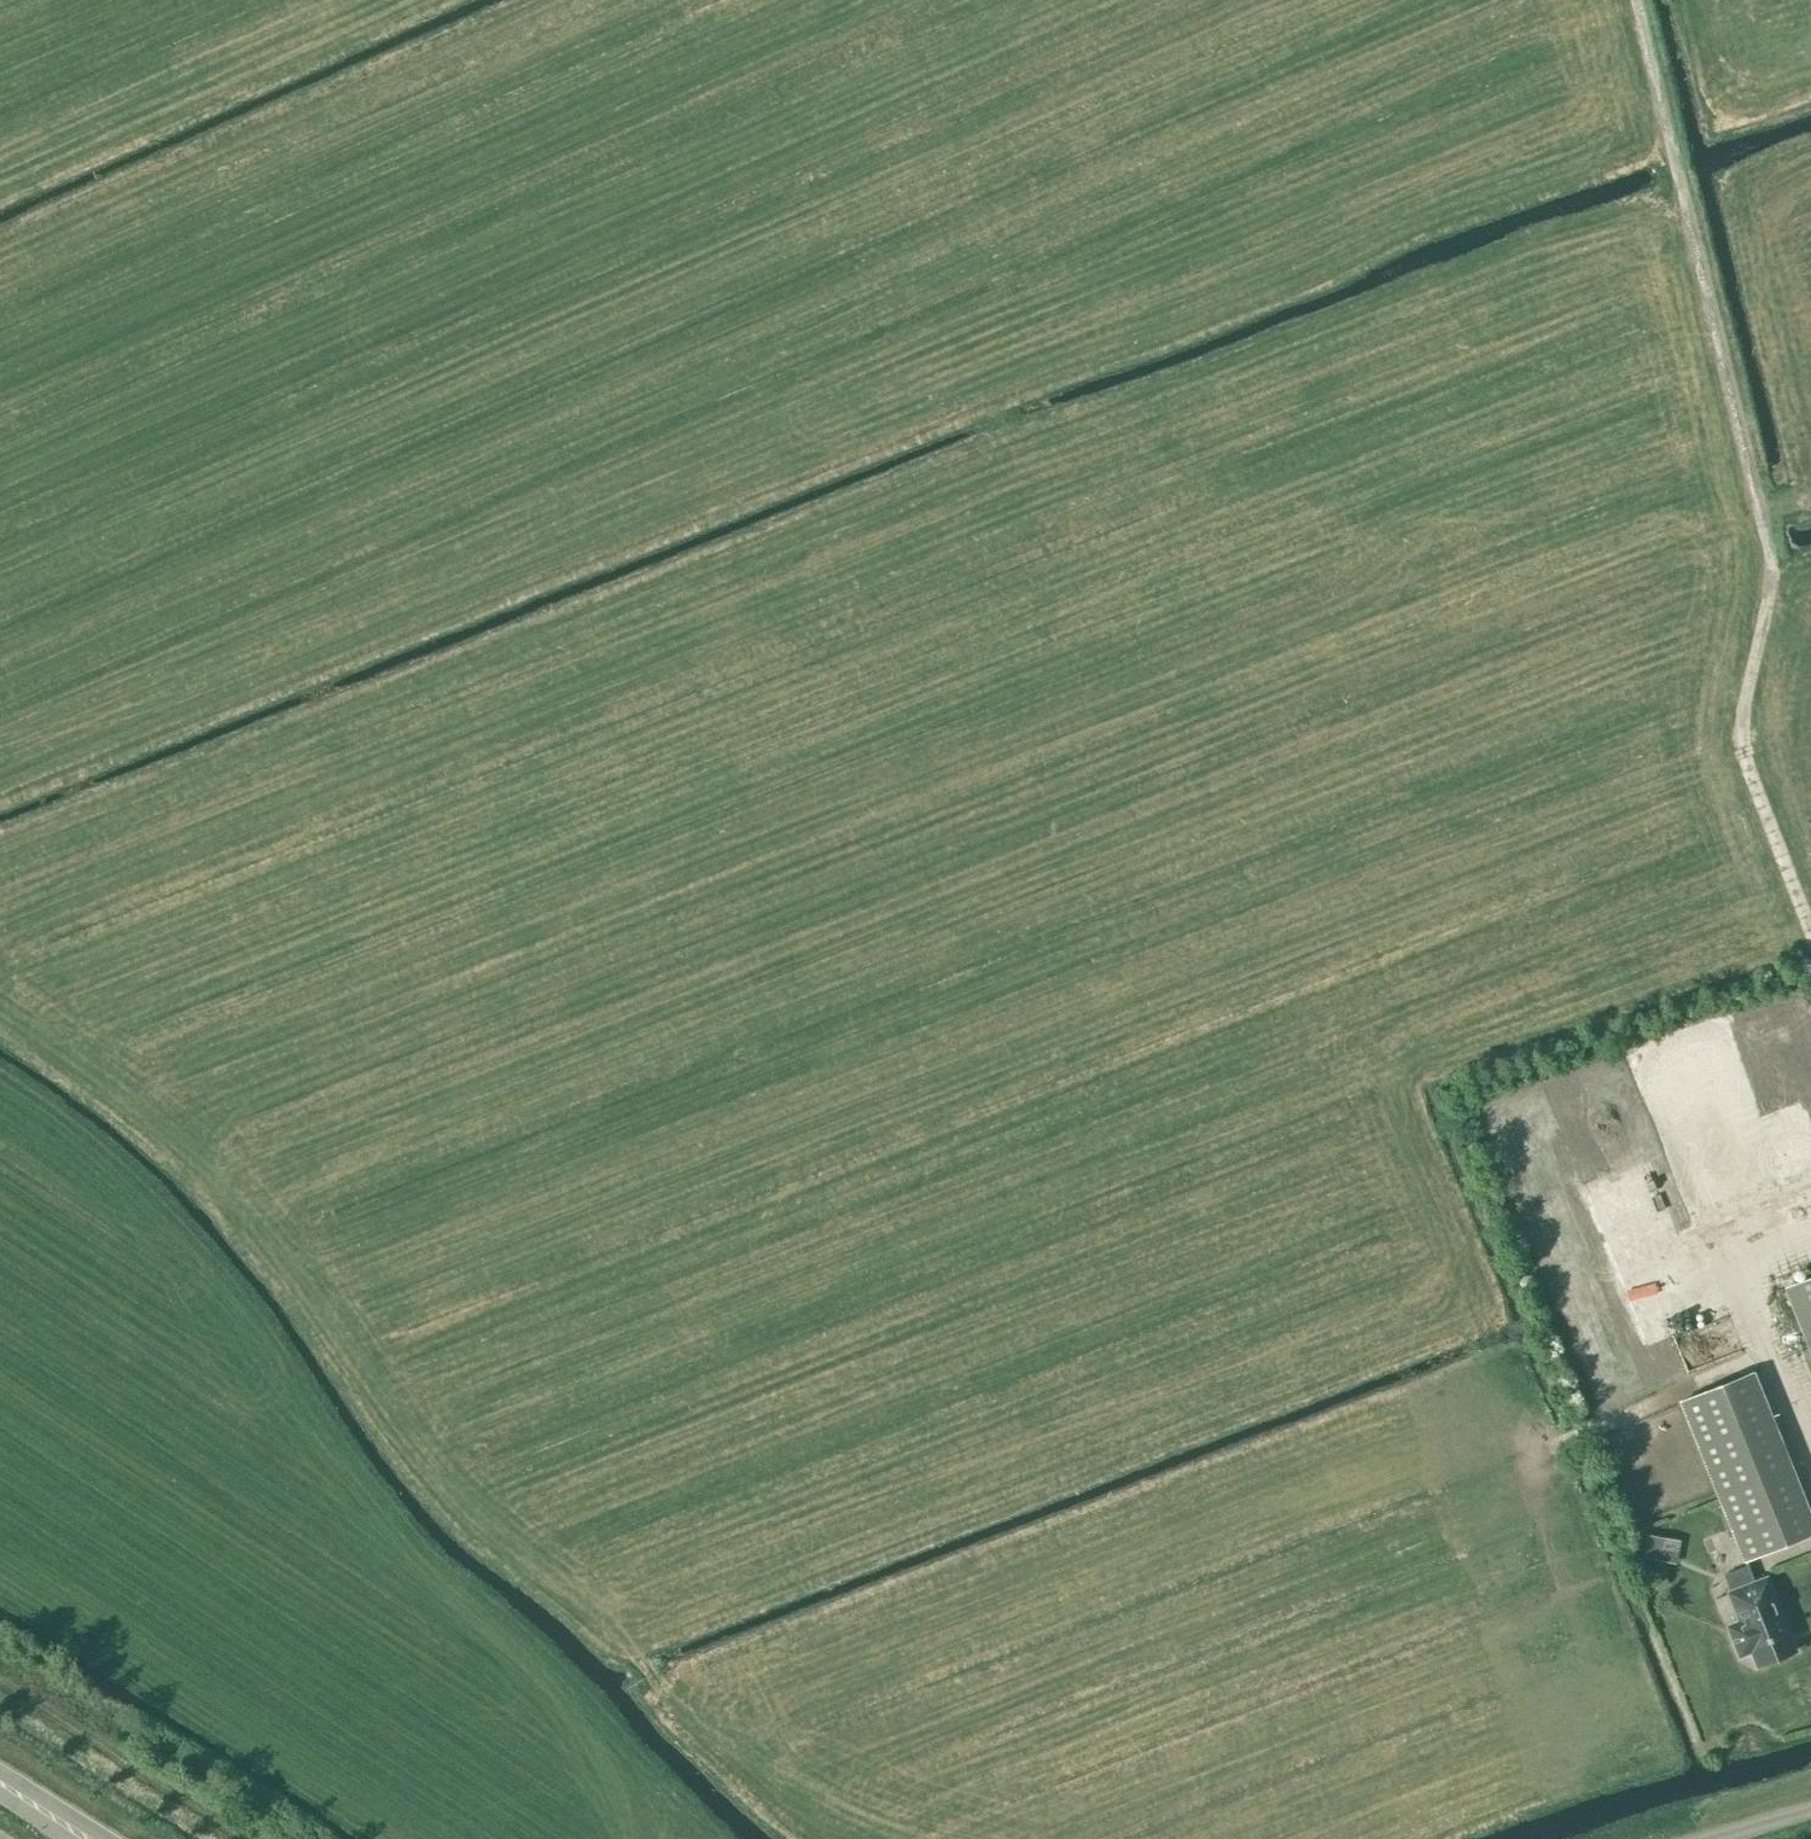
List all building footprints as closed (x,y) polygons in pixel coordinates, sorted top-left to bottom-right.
[(1706,1225),(1736,1213),(1704,1133),(1697,1136),(1689,1117),(1693,1115),(1676,1072),(1652,1082),(1665,1114),(1663,1115),(1706,1225)] [(1747,1148),(1735,1153),(1750,1192),(1763,1187),(1747,1148)] [(1641,1196),(1652,1192),(1644,1170),(1633,1174),(1641,1196)] [(1783,1287),(1810,1358),(1810,1276),(1783,1287)] [(1754,1370),(1677,1401),(1742,1563),(1810,1536),(1810,1513),(1754,1370)] [(1659,1564),(1666,1541),(1649,1536),(1642,1559),(1659,1564)] [(1798,1652),(1768,1574),(1727,1591),(1725,1591),(1737,1620),(1725,1624),(1738,1659),(1750,1654),(1756,1669),(1798,1652)]
